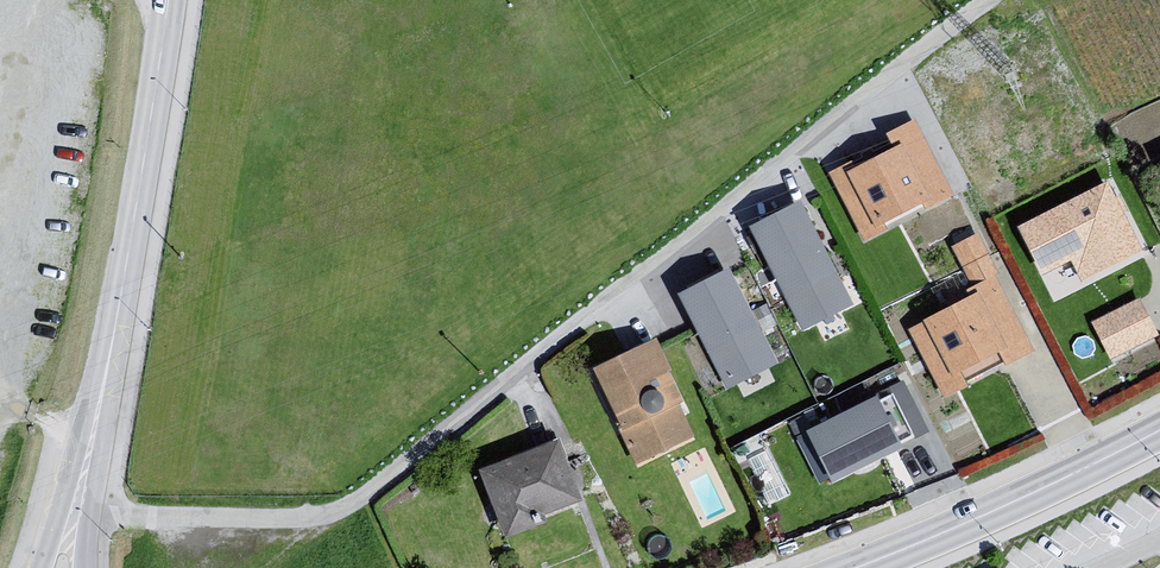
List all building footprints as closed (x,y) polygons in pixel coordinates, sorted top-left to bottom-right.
[(921,124),(828,179),(864,250),(956,194),(921,124)] [(1103,188),(1012,233),(1035,283),(1066,267),(1075,287),(1135,255),(1103,188)] [(798,202),(752,225),(801,336),(852,307),(798,202)] [(682,292),(724,387),(777,364),(730,264),(682,292)] [(999,288),(911,337),(949,400),(1031,349),(999,288)] [(1135,304),(1085,327),(1105,366),(1153,341),(1135,304)] [(649,344),(585,372),(632,471),(694,444),(677,414),(674,406),(662,377),(665,371),(649,344)] [(875,396),(806,433),(828,489),(900,448),(875,396)] [(549,448),(470,477),(501,541),(524,534),(518,517),(530,514),(534,522),(574,507),(549,448)]
